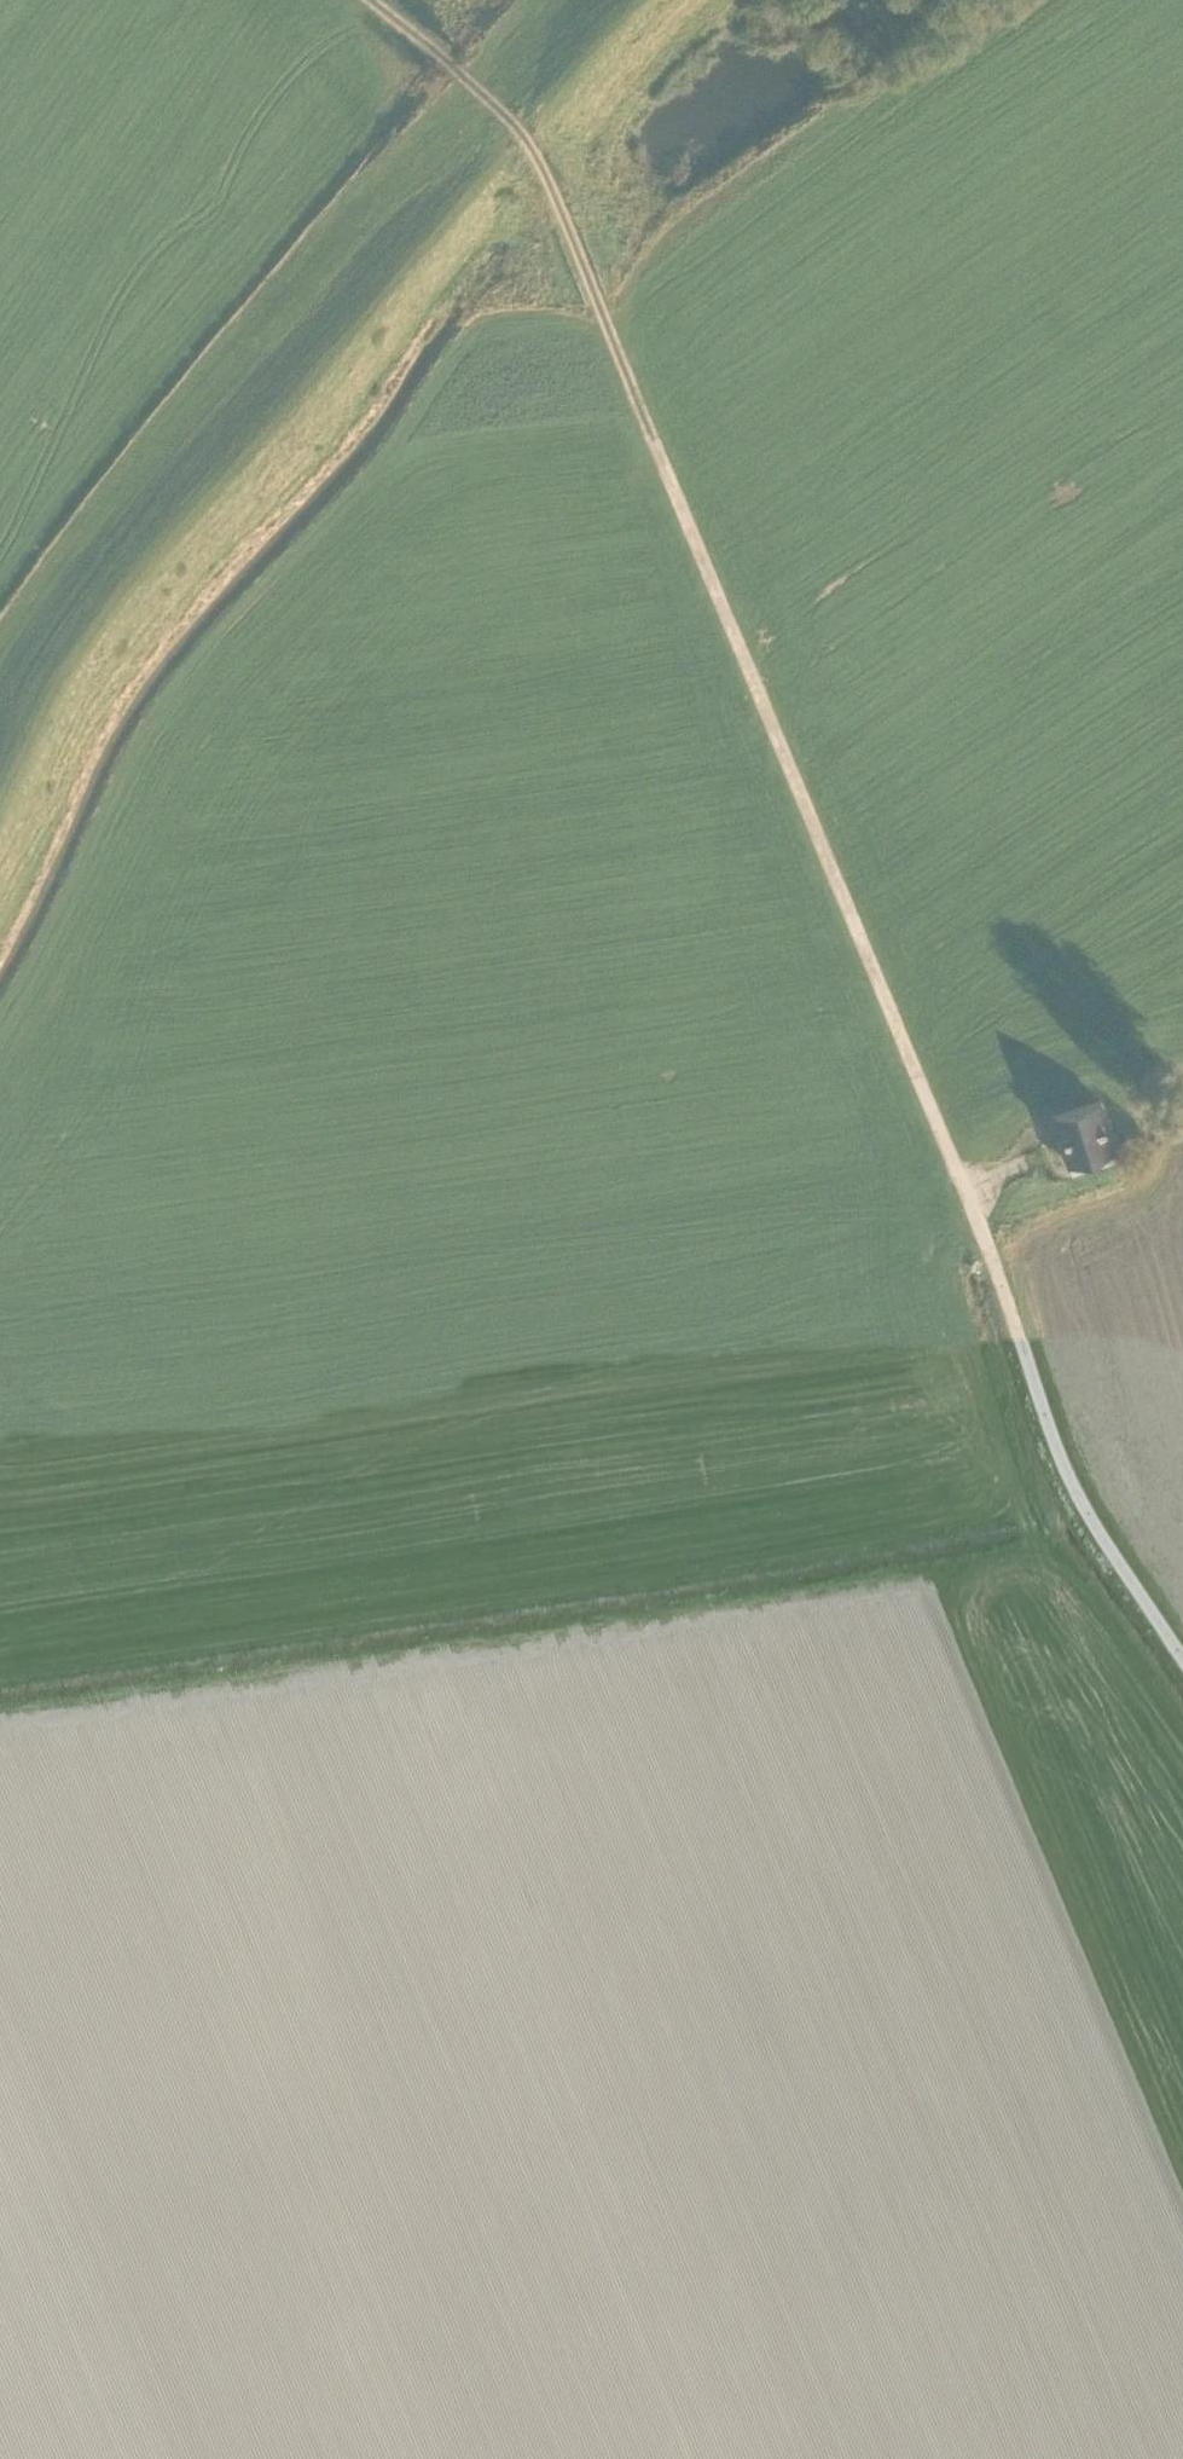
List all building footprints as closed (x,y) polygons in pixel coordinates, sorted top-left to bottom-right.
[(1114,1148),(1099,1100),(1051,1114),(1066,1162),(1114,1148)]
